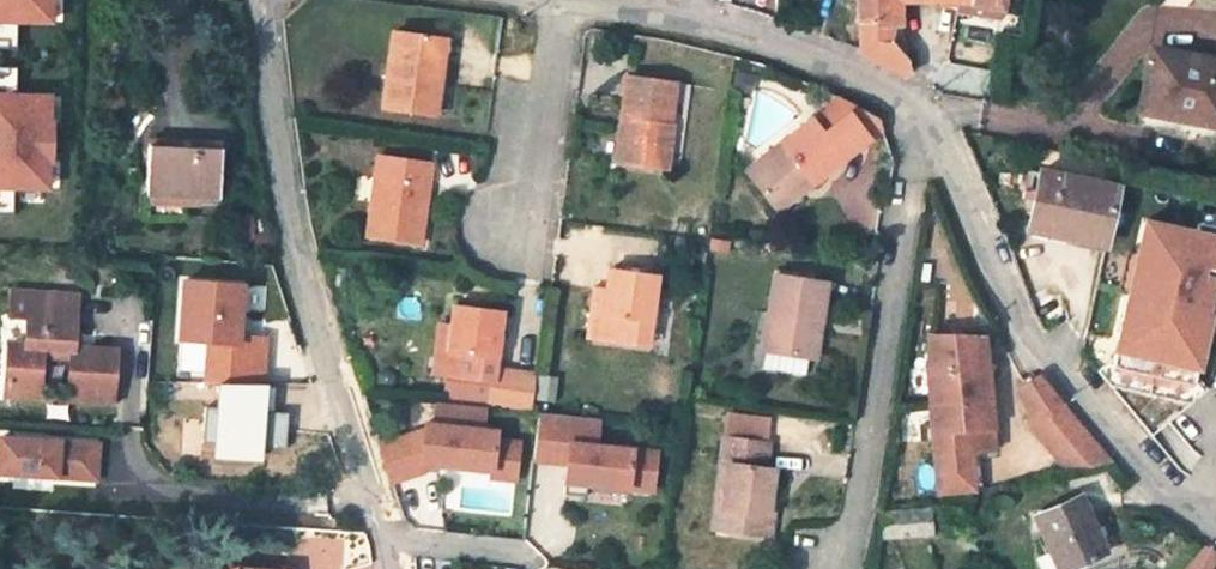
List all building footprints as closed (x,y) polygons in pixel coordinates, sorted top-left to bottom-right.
[(63,0),(0,0),(0,20),(63,20),(63,0)] [(859,21),(889,21),(889,14),(888,9),(888,2),(888,0),(858,0),(858,1),(859,21)] [(1000,6),(984,3),(983,13),(999,15),(1000,6)] [(889,21),(859,21),(860,52),(899,73),(908,70),(906,59),(889,39),(889,21)] [(435,75),(429,74),(435,40),(389,31),(375,106),(427,116),(435,75)] [(448,42),(435,40),(429,74),(435,75),(441,76),(448,42)] [(1150,53),(1140,108),(1137,125),(1215,140),(1215,60),(1188,54),(1186,60),(1150,53)] [(685,129),(691,87),(628,78),(615,164),(679,173),(685,129)] [(15,187),(59,188),(59,87),(0,86),(0,212),(15,212),(15,187)] [(748,178),(773,212),(807,185),(812,191),(884,137),(881,125),(874,117),(847,102),(748,178)] [(148,147),(146,196),(184,197),(221,198),(222,150),(148,147)] [(377,158),(365,238),(418,246),(424,205),(430,166),(377,158)] [(1102,244),(1113,187),(1038,171),(1027,226),(1102,244)] [(812,191),(807,185),(773,212),(778,218),(812,191)] [(184,217),(184,197),(146,196),(146,215),(184,217)] [(1098,372),(1153,437),(1208,389),(1197,376),(1207,322),(1201,320),(1204,303),(1215,306),(1215,266),(1212,266),(1215,244),(1215,236),(1140,221),(1126,296),(1131,297),(1128,314),(1122,313),(1114,358),(1098,372)] [(608,273),(606,294),(599,343),(646,349),(652,306),(654,296),(657,279),(608,273)] [(806,358),(811,324),(820,324),(825,285),(773,278),(761,351),(806,358)] [(238,284),(179,283),(179,341),(207,341),(207,383),(263,384),(264,336),(237,335),(238,284)] [(114,348),(72,345),(75,292),(10,287),(8,314),(26,315),(25,341),(6,340),(2,393),(38,396),(41,356),(69,358),(67,399),(110,402),(114,348)] [(584,341),(599,343),(606,294),(591,291),(584,341)] [(659,307),(661,297),(654,296),(652,306),(659,307)] [(502,312),(501,312),(453,305),(451,324),(444,376),(492,383),(516,387),(521,351),(497,348),(502,312)] [(432,374),(444,376),(451,324),(440,322),(432,374)] [(814,359),(820,324),(811,324),(806,358),(814,359)] [(926,367),(938,493),(972,489),(970,452),(994,449),(982,338),(927,337),(926,367)] [(540,354),(521,351),(516,387),(536,390),(540,354)] [(1038,374),(1017,387),(1058,458),(1092,441),(1064,406),(1054,412),(1050,406),(1059,400),(1038,374)] [(1064,406),(1059,400),(1050,406),(1054,412),(1064,406)] [(431,402),(429,424),(482,429),(485,408),(431,402)] [(599,420),(537,414),(533,452),(569,456),(565,495),(587,497),(588,485),(653,491),(657,452),(596,446),(599,420)] [(424,429),(378,444),(391,482),(423,471),(423,464),(489,471),(489,478),(514,481),(518,442),(494,440),(495,431),(482,429),(429,424),(424,423),(424,429)] [(102,441),(4,433),(1,469),(100,476),(102,441)] [(728,469),(722,512),(765,518),(772,473),(763,472),(766,446),(722,441),(718,467),(728,469)] [(1092,441),(1058,458),(1066,470),(1110,461),(1092,441)] [(718,467),(713,512),(722,512),(728,469),(718,467)] [(1037,559),(1041,568),(1062,568),(1101,551),(1077,499),(1035,518),(1051,553),(1037,559)] [(929,508),(878,514),(881,539),(931,534),(929,508)] [(722,512),(713,512),(712,516),(710,532),(763,538),(765,518),(722,512)]
